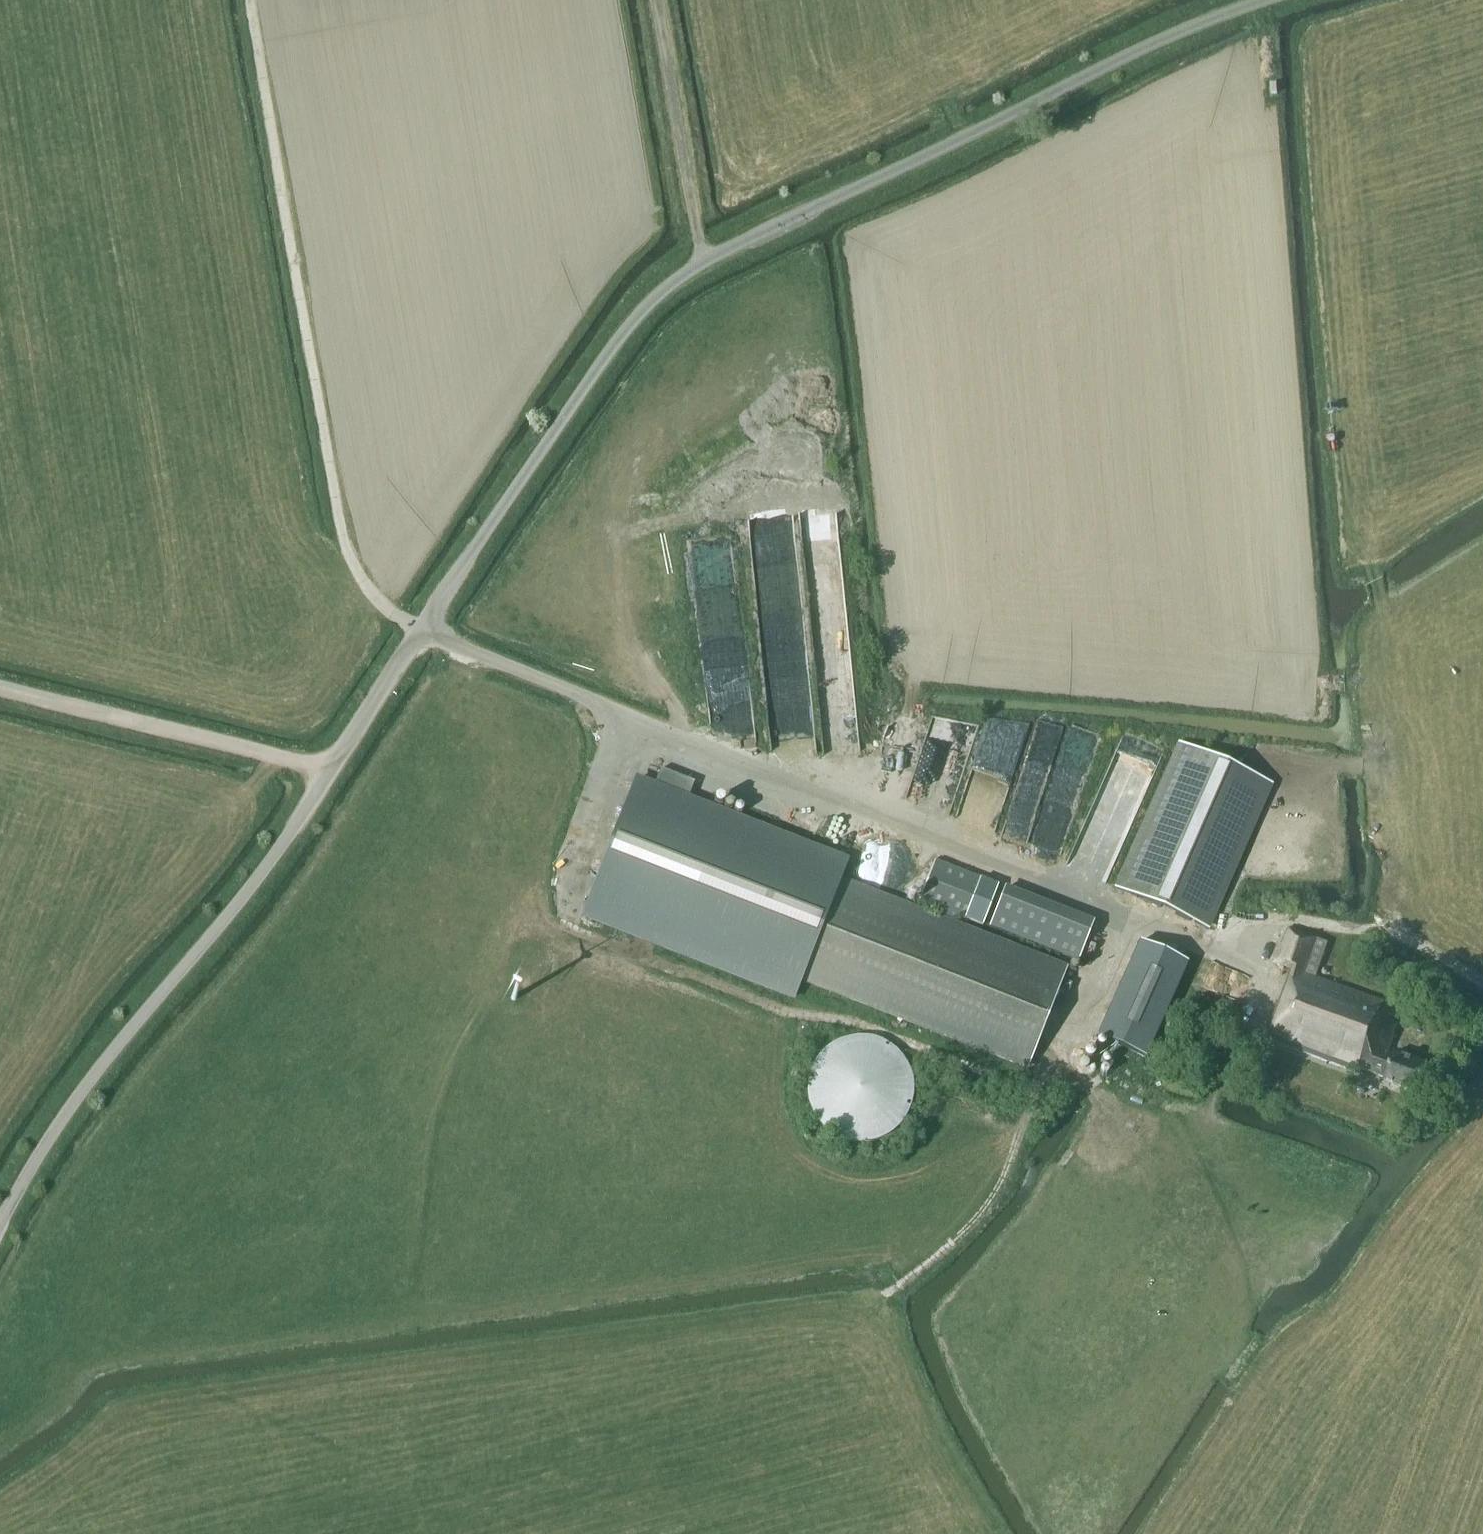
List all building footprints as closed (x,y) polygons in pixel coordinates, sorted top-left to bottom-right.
[(1037,719),(1032,745),(1059,750),(1064,725),(1037,719)] [(1180,745),(1116,889),(1206,929),(1271,785),(1180,745)] [(1062,980),(1065,972),(952,928),(937,922),(839,884),(848,863),(687,801),(694,782),(660,769),(652,788),(635,781),(583,915),(796,997),(804,977),(1028,1065),(1050,1008),(1061,1007),(1071,983),(1062,980)] [(983,927),(999,887),(936,862),(920,902),(941,910),(937,922),(952,928),(957,916),(983,927)] [(1094,924),(1006,890),(990,929),(1078,964),(1094,924)] [(1362,1070),(1386,1079),(1385,1082),(1418,1095),(1428,1066),(1395,1054),(1394,1057),(1388,1055),(1404,1011),(1314,978),(1327,944),(1288,929),(1275,965),(1293,971),(1268,1039),(1360,1074),(1362,1070)] [(1144,1057),(1181,959),(1129,940),(1092,1038),(1144,1057)] [(810,1076),(808,1088),(810,1101),(814,1113),(822,1123),(831,1132),(842,1138),(855,1141),(867,1141),(880,1138),(891,1132),(900,1123),(907,1113),(912,1101),(913,1088),(912,1076),(907,1064),(900,1054),(891,1045),(880,1039),(867,1036),(855,1036),(842,1039),(831,1045),(822,1054),(814,1064),(810,1076)]
